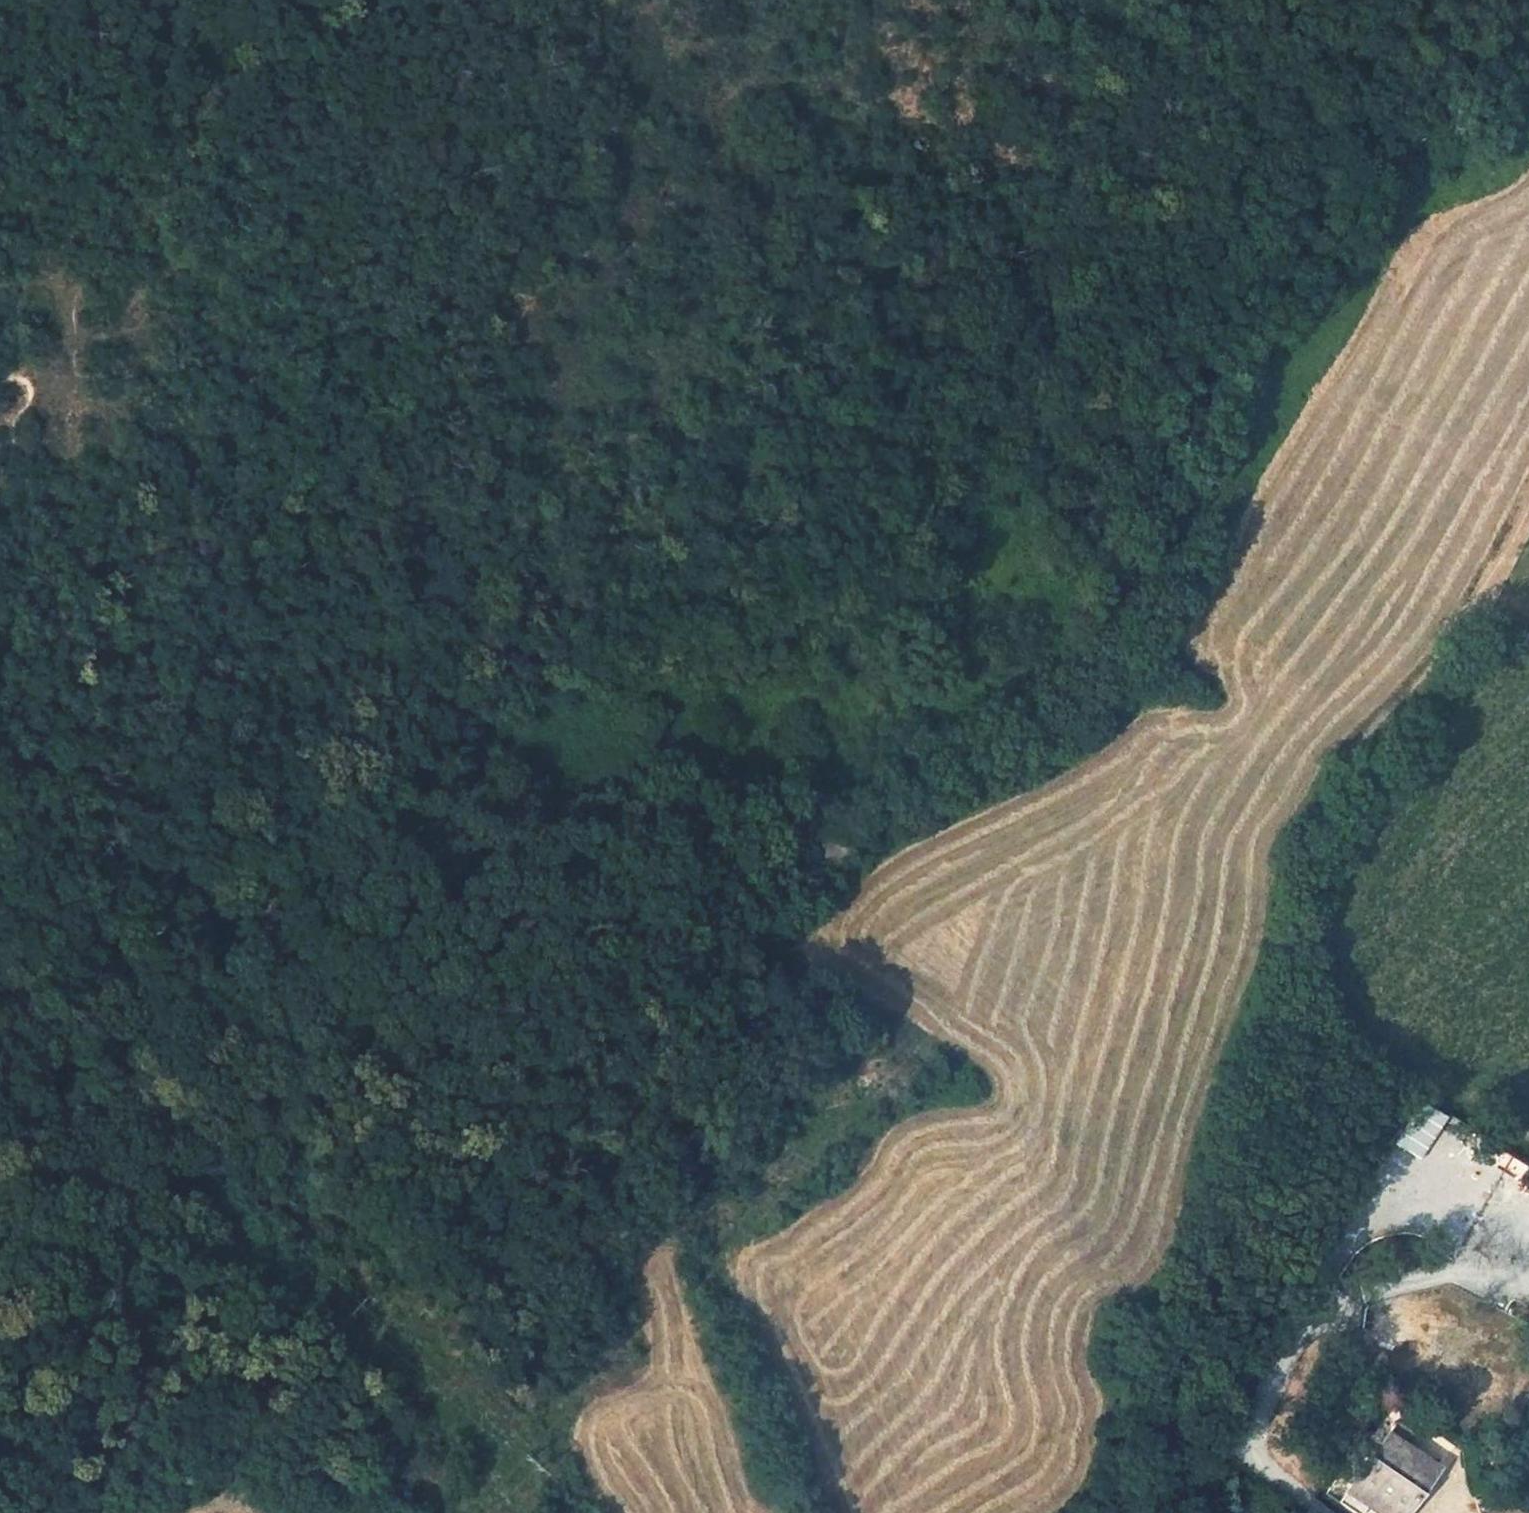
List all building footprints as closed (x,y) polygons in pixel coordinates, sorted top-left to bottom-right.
[(863,830),(821,835),(823,856),(866,851),(863,830)] [(1519,1177),(1528,1185),(1528,1170),(1526,1168),(1519,1177)] [(1394,1421),(1385,1433),(1407,1447),(1415,1436),(1394,1421)] [(1385,1433),(1347,1489),(1370,1504),(1381,1512),(1404,1512),(1432,1474),(1406,1456),(1410,1450),(1407,1447),(1385,1433)] [(1410,1450),(1406,1456),(1432,1474),(1436,1468),(1410,1450)] [(1339,1488),(1334,1485),(1328,1495),(1333,1498),(1339,1488)] [(1333,1498),(1356,1512),(1363,1512),(1370,1504),(1347,1489),(1341,1485),(1339,1488),(1333,1498)]
